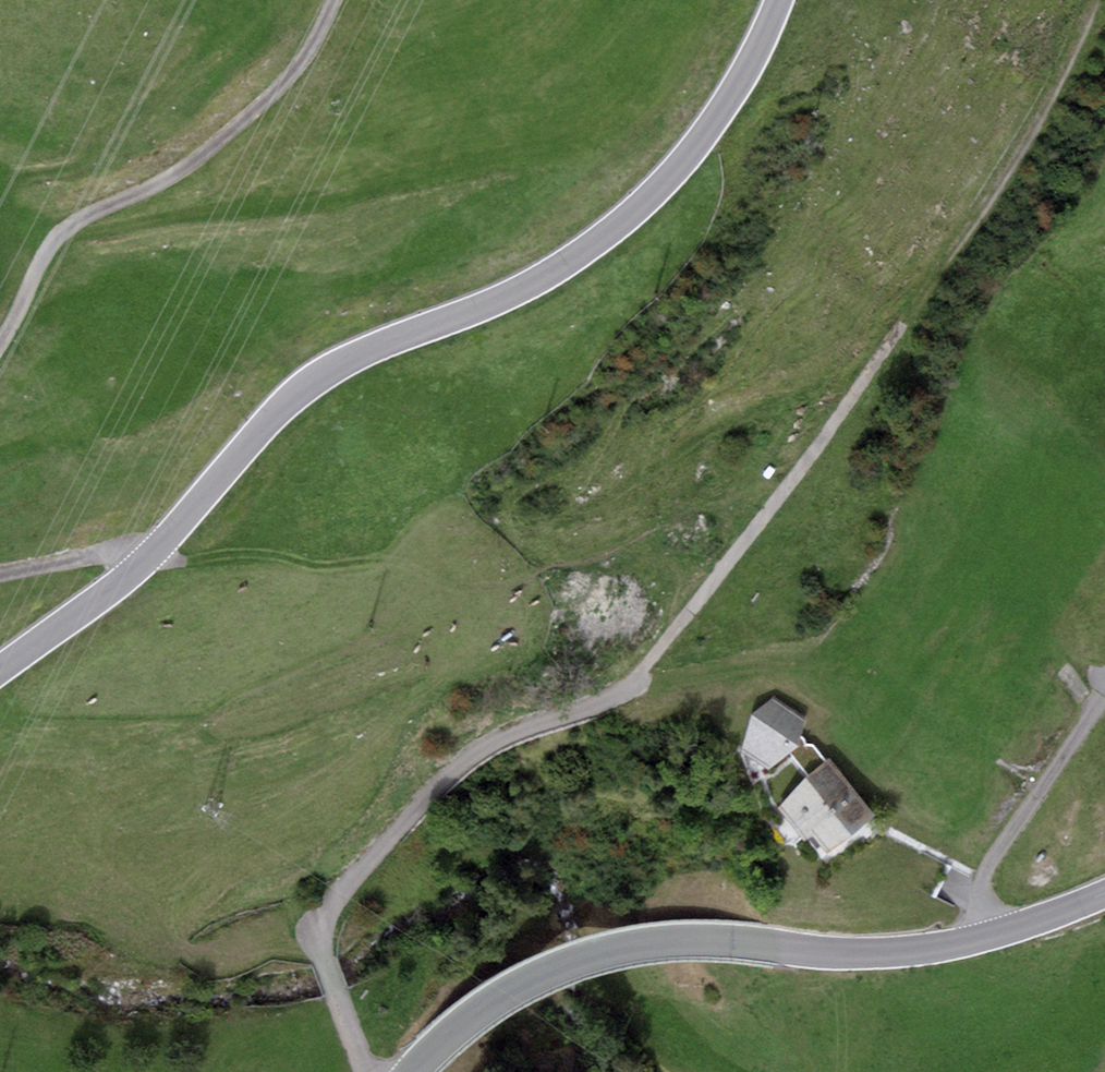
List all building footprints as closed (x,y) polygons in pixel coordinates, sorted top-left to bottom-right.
[(804,717),(772,696),(750,713),(738,749),(765,769),(798,740),(804,717)] [(830,758),(775,803),(803,838),(813,830),(826,847),(872,810),(830,758)]
